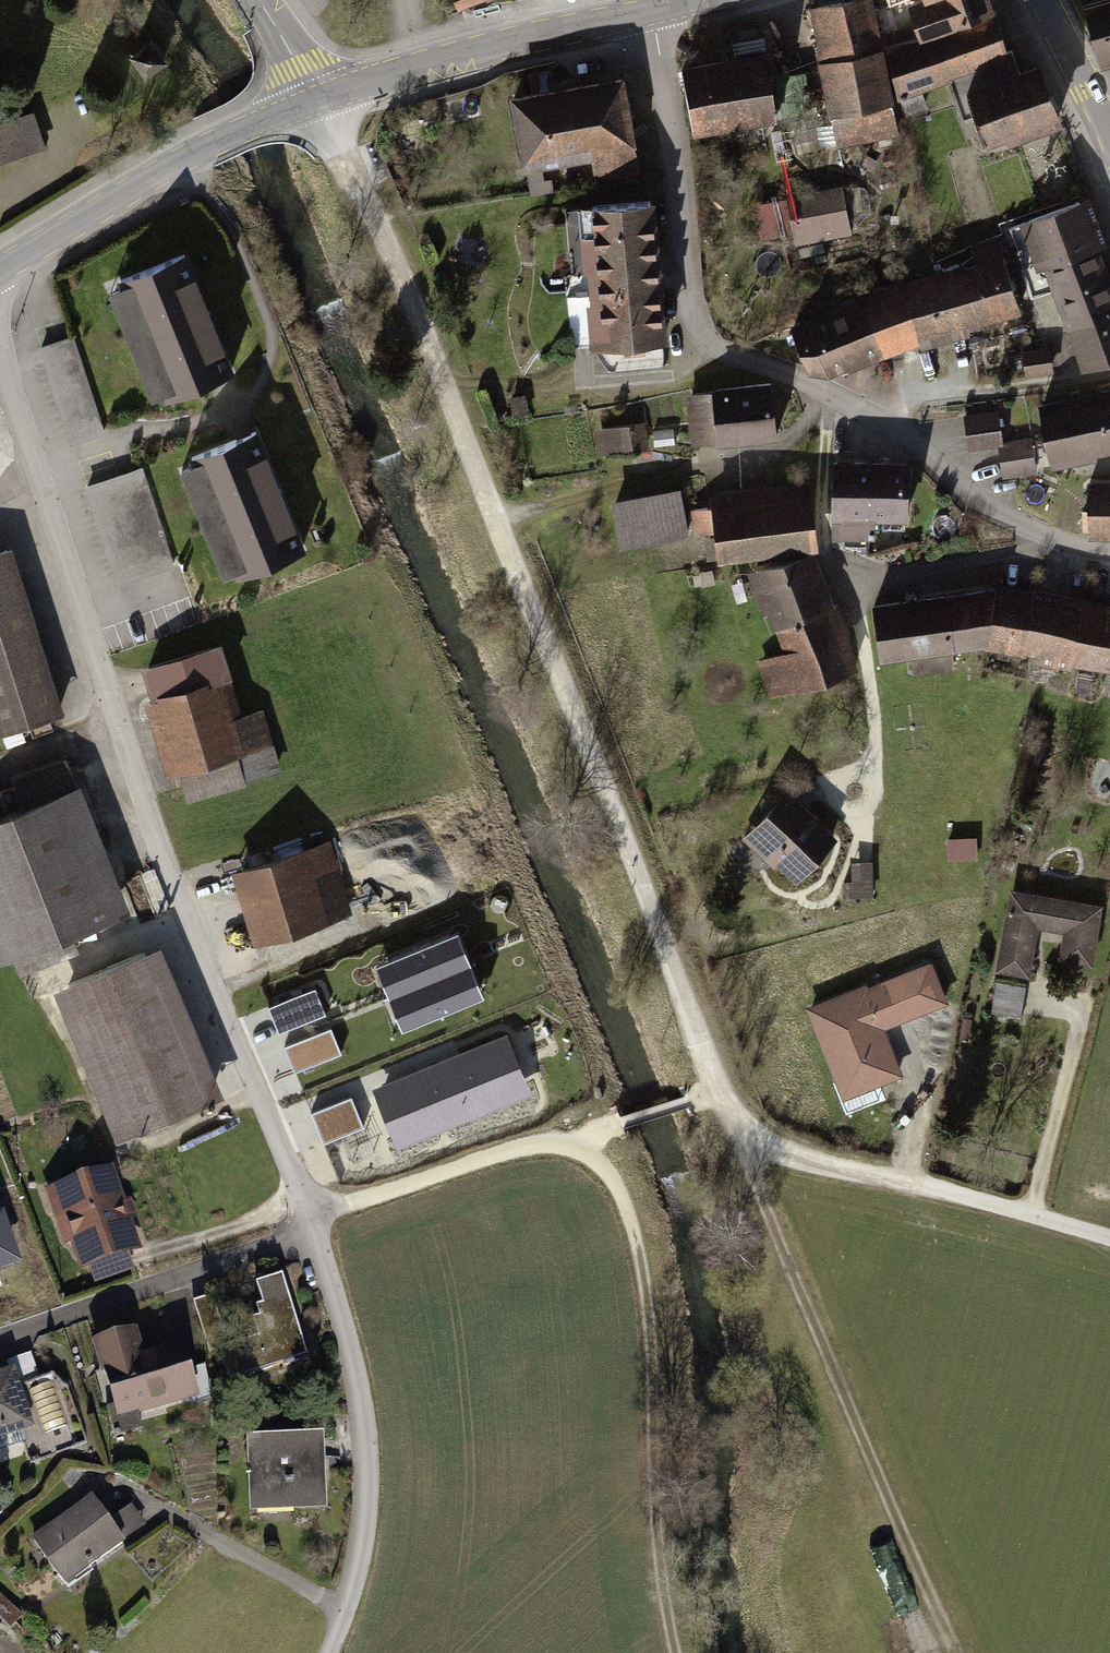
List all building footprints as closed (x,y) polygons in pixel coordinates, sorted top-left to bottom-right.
[(459,11),(484,0),(454,0),(459,11)] [(888,127),(862,0),(838,0),(801,8),(828,139),(888,127)] [(917,21),(876,35),(891,95),(998,57),(980,0),(911,0),(917,21)] [(1083,7),(1101,69),(1109,66),(1109,0),(1108,0),(1083,7)] [(752,51),(670,64),(681,133),(762,120),(752,51)] [(1027,61),(953,84),(973,146),(1047,122),(1027,61)] [(611,77),(502,96),(517,170),(584,158),(589,180),(628,173),(611,77)] [(48,147),(36,109),(0,121),(0,162),(48,147)] [(845,234),(834,184),(779,196),(780,203),(758,208),(765,239),(789,234),(792,246),(845,234)] [(1011,217),(1028,267),(1039,263),(1075,370),(1109,358),(1109,298),(1089,234),(1096,232),(1083,193),(1011,217)] [(645,200),(565,205),(574,346),(654,341),(645,200)] [(1012,313),(990,248),(780,321),(798,373),(812,368),(816,381),(1012,313)] [(231,372),(182,255),(121,280),(169,398),(231,372)] [(73,337),(39,348),(71,439),(104,427),(73,337)] [(1042,347),(1017,351),(1021,376),(1046,372),(1042,347)] [(764,439),(760,381),(699,386),(700,394),(679,395),(683,445),(764,439)] [(1028,403),(1046,469),(1109,451),(1109,395),(1107,382),(1028,403)] [(991,407),(957,413),(964,453),(991,449),(995,474),(1030,469),(1024,436),(997,440),(991,407)] [(642,424),(611,427),(614,454),(645,451),(642,424)] [(301,546),(254,432),(191,458),(238,572),(301,546)] [(897,461),(824,462),(825,540),(865,540),(865,522),(898,521),(897,461)] [(146,469),(90,485),(117,578),(173,562),(146,469)] [(808,550),(798,481),(699,495),(701,509),(687,511),(695,566),(808,550)] [(1079,482),(1079,537),(1109,537),(1109,483),(1079,482)] [(676,485),(601,497),(609,549),(685,537),(676,485)] [(0,545),(0,726),(53,709),(0,545)] [(832,603),(805,552),(735,570),(781,652),(757,660),(771,697),(849,668),(832,603)] [(940,592),(864,602),(875,662),(903,657),(907,679),(949,671),(943,650),(976,645),(1016,646),(1027,594),(995,586),(940,592)] [(1028,589),(1027,594),(1016,646),(1015,653),(1109,672),(1104,700),(1109,702),(1109,605),(1028,589)] [(233,716),(212,646),(128,671),(157,770),(168,767),(242,746),(233,716)] [(242,746),(168,767),(178,801),(280,772),(262,708),(233,716),(242,746)] [(71,785),(0,816),(0,956),(122,903),(71,785)] [(777,787),(733,840),(788,885),(825,840),(804,822),(810,814),(777,787)] [(325,840),(225,868),(244,936),(344,907),(325,840)] [(973,840),(942,841),(943,863),(974,861),(973,840)] [(866,862),(845,862),(845,883),(837,883),(837,897),(866,897),(866,862)] [(1097,907),(1003,891),(989,973),(1022,979),(1030,931),(1059,936),(1054,965),(1086,971),(1097,907)] [(376,965),(401,1027),(481,995),(457,933),(376,965)] [(213,1094),(150,941),(41,986),(103,1138),(213,1094)] [(864,986),(802,1009),(837,1101),(896,1079),(878,1032),(923,1015),(907,974),(865,990),(864,986)] [(1021,990),(993,985),(988,1016),(1016,1021),(1021,990)] [(313,990),(268,1007),(278,1033),(323,1015),(313,990)] [(332,1028),(286,1046),(296,1071),(341,1054),(332,1028)] [(373,1088),(396,1145),(530,1092),(507,1035),(373,1088)] [(350,1098),(310,1113),(322,1143),(362,1127),(350,1098)] [(135,1251),(103,1167),(39,1191),(71,1275),(135,1251)] [(14,1264),(0,1224),(0,1269),(14,1264)] [(297,1353),(272,1275),(215,1293),(240,1371),(297,1353)] [(90,1369),(107,1422),(186,1397),(169,1344),(90,1369)] [(16,1359),(23,1381),(41,1376),(34,1354),(16,1359)] [(0,1370),(0,1438),(30,1428),(9,1367),(0,1370)] [(315,1510),(314,1434),(242,1434),(242,1510),(315,1510)] [(82,1496),(24,1535),(59,1586),(117,1546),(82,1496)]
